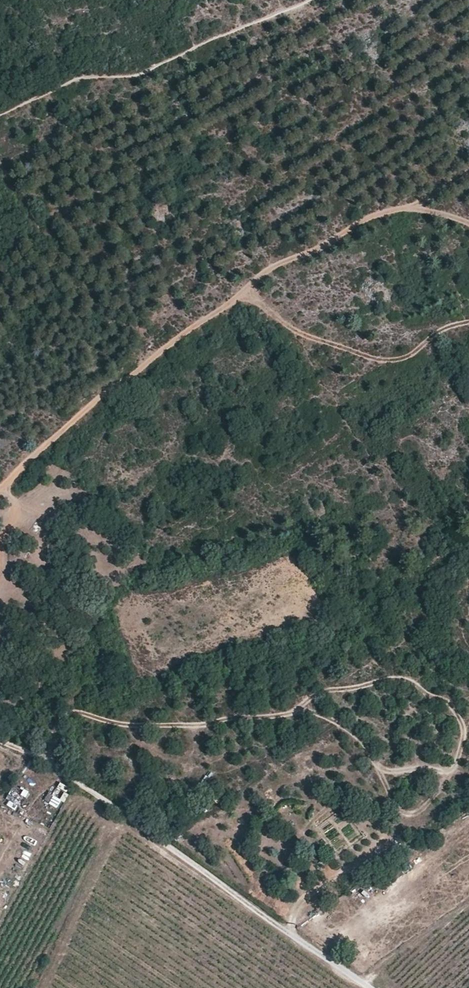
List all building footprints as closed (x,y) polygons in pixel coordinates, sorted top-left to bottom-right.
[(45,802),(57,810),(71,790),(59,782),(45,802)]
